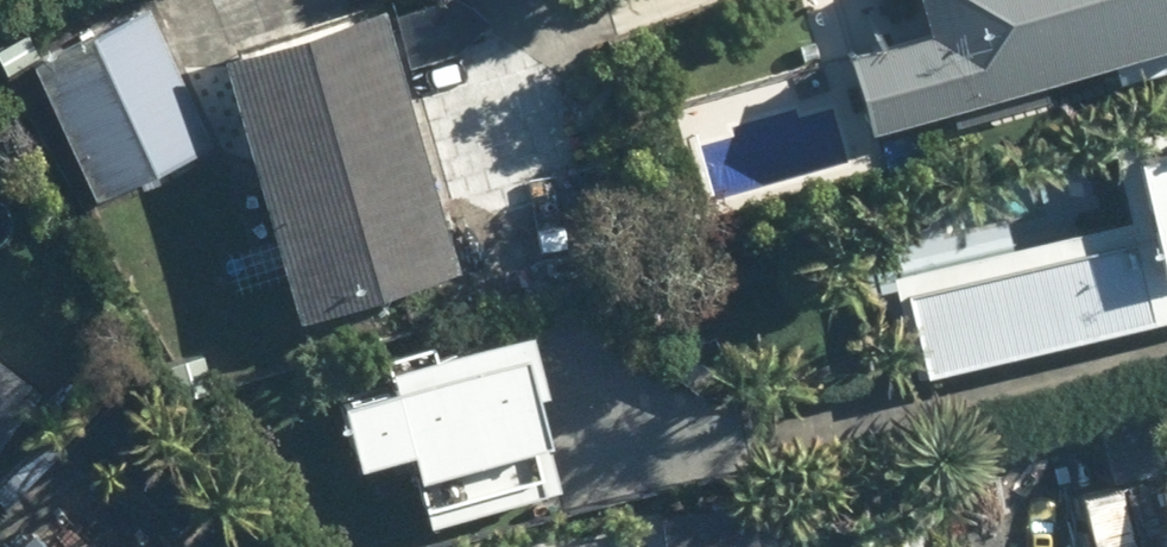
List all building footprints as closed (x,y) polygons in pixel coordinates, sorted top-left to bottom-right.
[(35,56),(105,199),(225,139),(156,0),(149,0),(35,56)] [(232,45),(313,310),(470,262),(389,0),(379,0),(232,45)] [(930,21),(870,37),(890,113),(1116,52),(1125,86),(1166,75),(1166,0),(925,0),(930,21)] [(920,370),(1166,317),(1166,117),(1117,128),(1134,211),(897,262),(920,370)] [(402,377),(349,390),(365,457),(430,441),(448,513),(575,482),(551,383),(562,380),(547,319),(397,355),(402,377)] [(0,346),(0,442),(47,384),(0,346)] [(1123,436),(1148,546),(1166,546),(1166,427),(1123,436)] [(1005,512),(1012,546),(1128,546),(1117,490),(1005,512)] [(36,504),(0,542),(0,546),(81,546),(36,504)] [(777,504),(671,526),(676,546),(786,546),(777,504)] [(120,512),(86,546),(157,546),(120,512)]
